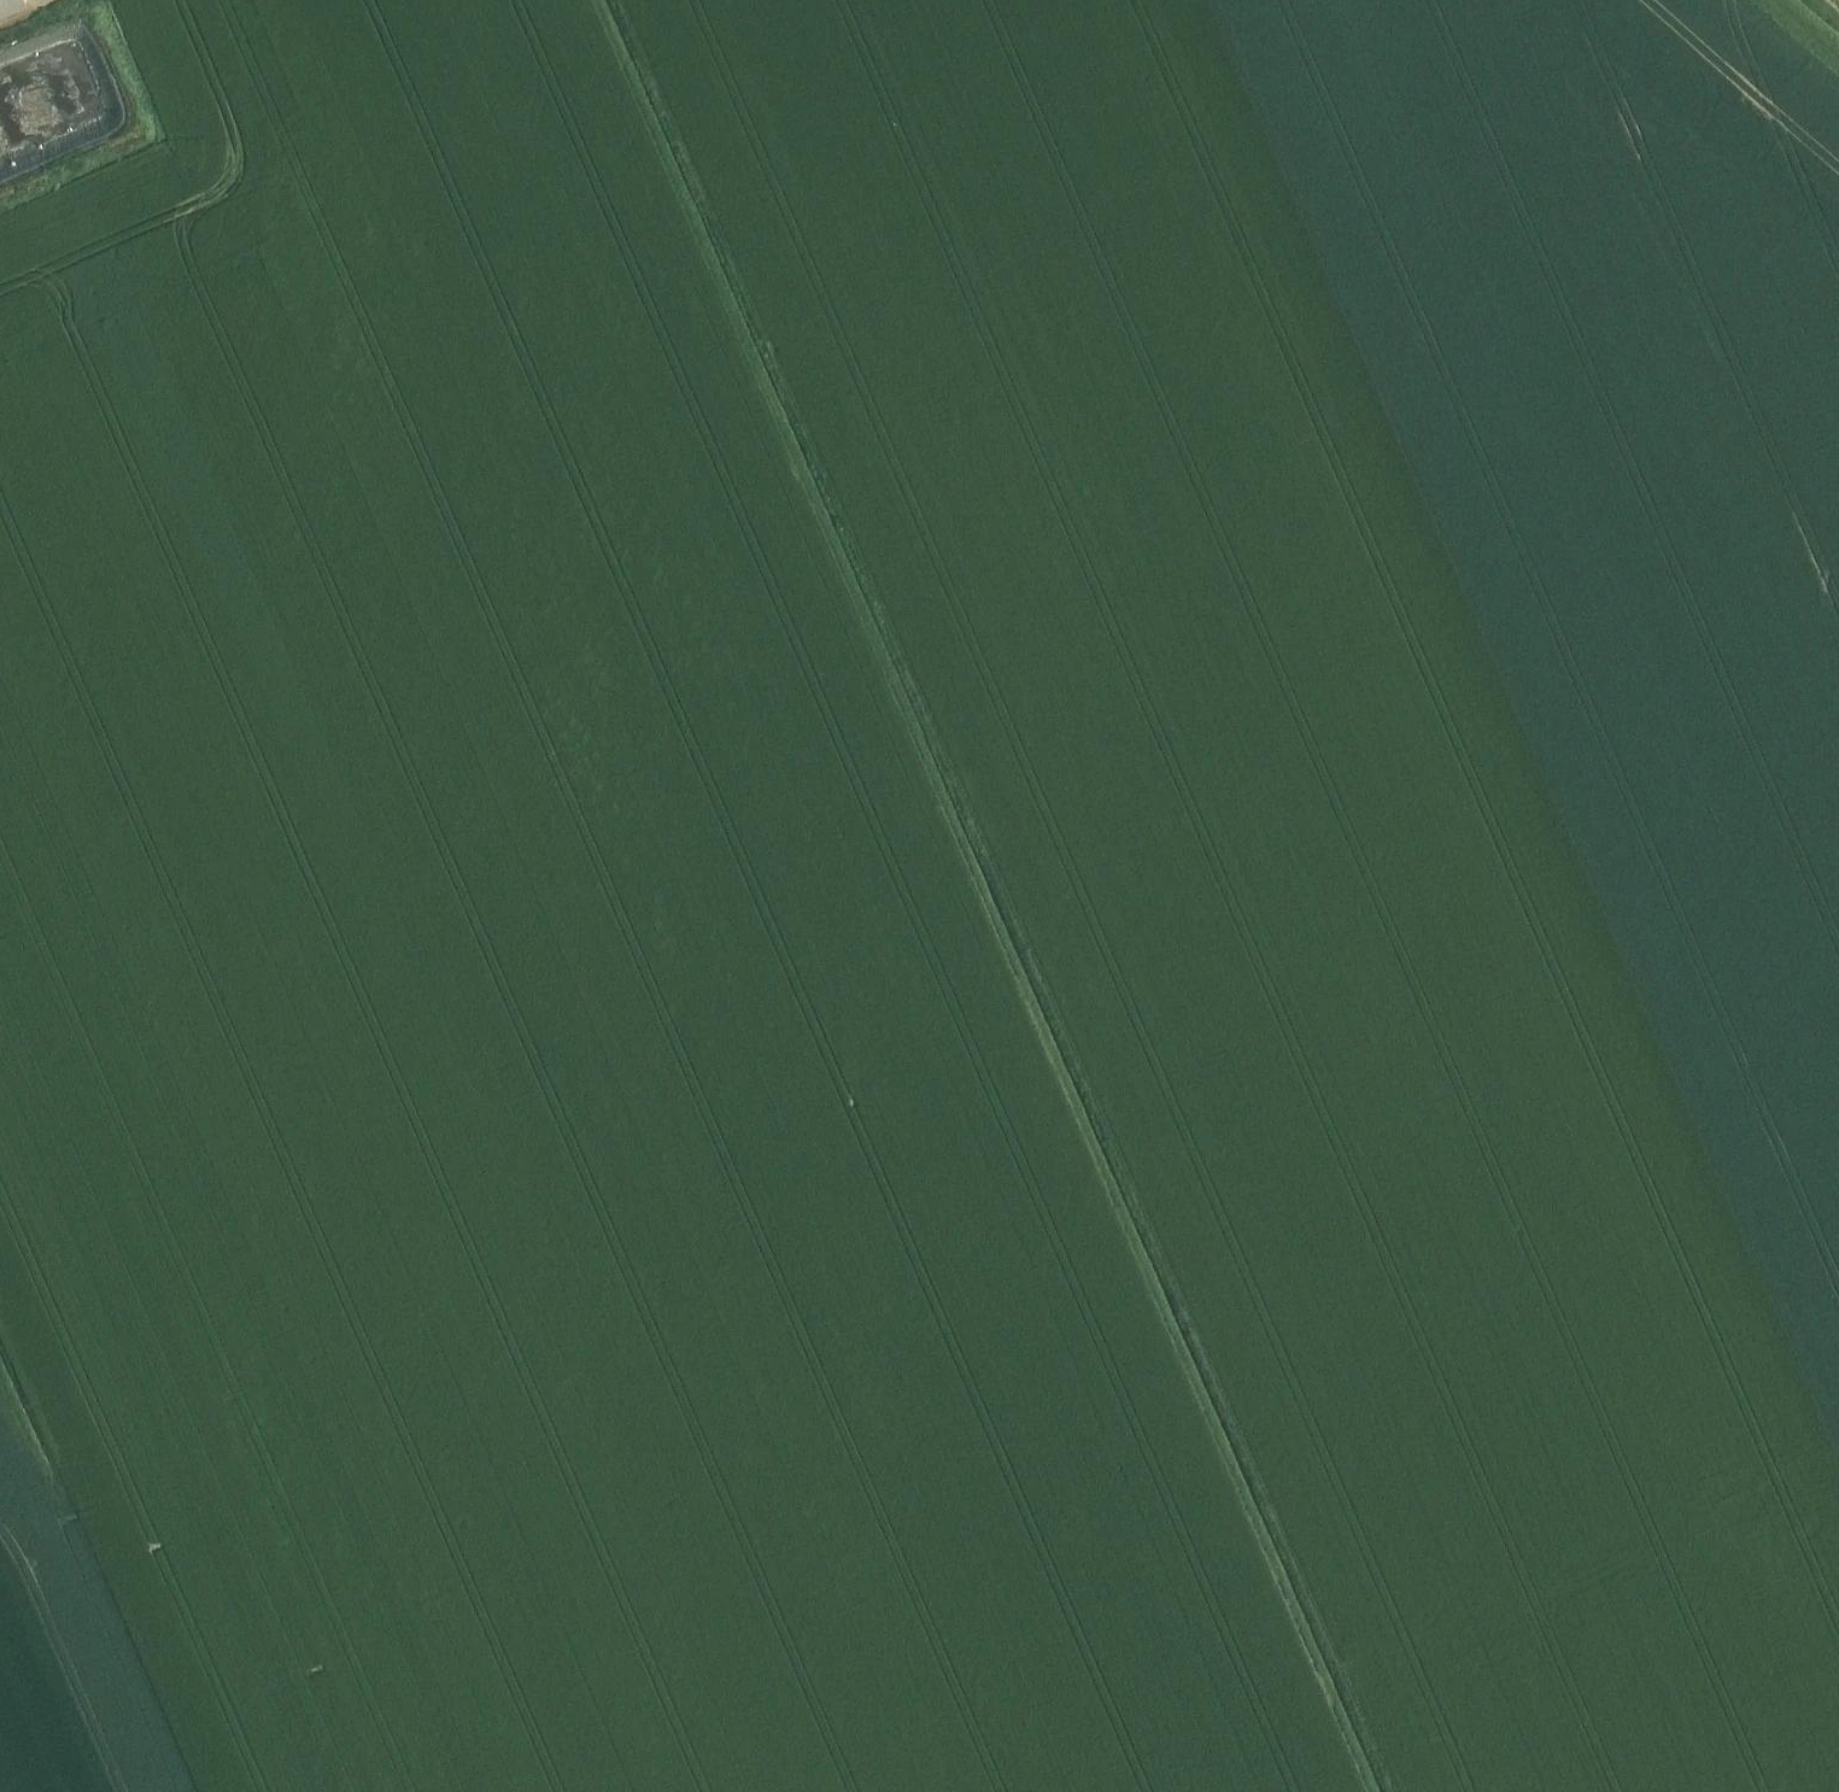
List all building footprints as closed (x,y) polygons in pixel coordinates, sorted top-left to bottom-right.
[(28,0),(0,0),(0,13),(28,0)] [(95,47),(0,71),(0,131),(2,130),(6,146),(59,132),(58,128),(112,114),(95,47)]
